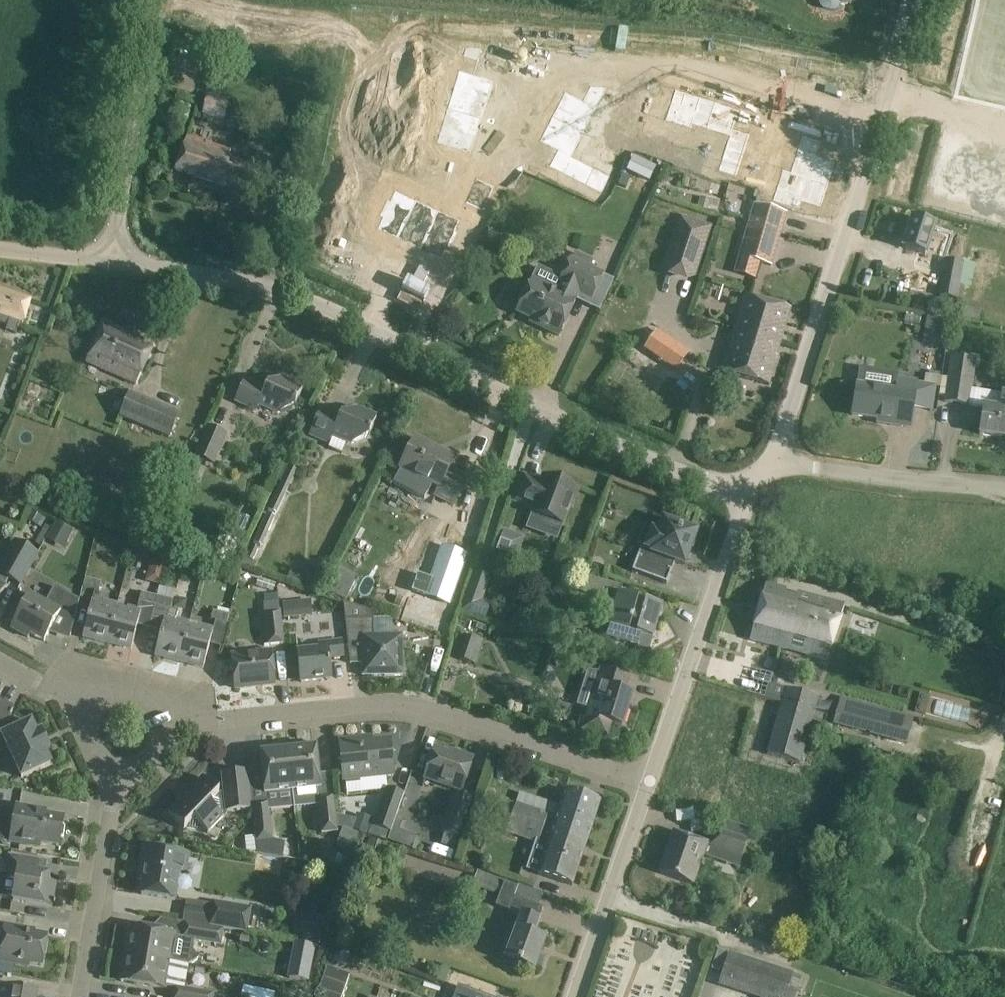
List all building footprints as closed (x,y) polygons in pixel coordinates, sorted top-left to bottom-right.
[(819,1),(819,5),(821,8),(824,9),(831,11),(835,11),(838,9),(840,6),(840,3),(847,5),(848,0),(819,0),(819,1)] [(463,57),(464,57),(478,61),(482,49),(466,48),(463,57)] [(460,72),(448,110),(482,121),(494,83),(460,72)] [(565,93),(552,118),(584,134),(607,89),(590,87),(583,102),(565,93)] [(674,92),(665,118),(706,131),(714,105),(674,92)] [(228,101),(208,96),(201,122),(222,127),(228,101)] [(714,105),(706,131),(728,139),(717,173),(734,178),(733,180),(734,181),(749,135),(748,134),(747,136),(732,131),(738,112),(714,105)] [(448,110),(437,145),(472,155),(482,121),(448,110)] [(552,118),(539,143),(557,152),(549,167),(547,166),(547,167),(586,187),(595,170),(572,158),(584,134),(552,118)] [(230,151),(186,137),(175,171),(252,195),(260,167),(228,157),(230,151)] [(789,173),(789,174),(827,187),(834,164),(815,158),(819,145),(822,146),(822,144),(801,137),(789,173)] [(290,152),(276,179),(292,187),(306,160),(290,152)] [(637,176),(649,181),(655,167),(644,162),(637,176)] [(781,171),(771,202),(800,212),(801,210),(798,210),(800,203),(819,210),(827,187),(789,174),(789,173),(781,171)] [(482,212),(494,187),(476,179),(464,204),(482,212)] [(393,197),(377,230),(410,245),(425,213),(393,197)] [(752,204),(737,257),(772,267),(788,214),(752,204)] [(425,213),(410,245),(443,261),(458,228),(425,213)] [(712,226),(679,216),(663,266),(667,276),(686,282),(695,278),(712,226)] [(943,246),(930,242),(934,228),(912,221),(903,248),(939,259),(943,246)] [(525,295),(516,313),(531,320),(530,323),(559,336),(567,318),(576,297),(589,303),(602,273),(571,259),(557,288),(533,277),(525,295)] [(964,263),(944,260),(937,296),(962,301),(964,287),(959,286),(964,263)] [(0,286),(0,322),(20,329),(25,315),(31,297),(0,286)] [(735,329),(757,336),(780,343),(790,309),(745,295),(735,329)] [(962,317),(978,321),(981,309),(964,306),(962,317)] [(947,318),(927,315),(922,342),(942,345),(947,318)] [(154,346),(102,322),(94,340),(86,360),(138,382),(146,364),(154,346)] [(780,343),(757,336),(735,329),(727,353),(722,373),(768,386),(777,358),(776,357),(780,343)] [(681,347),(661,334),(638,367),(658,380),(681,347)] [(974,359),(952,356),(946,400),(968,403),(970,390),(974,359)] [(852,414),(851,415),(852,415),(888,421),(890,421),(889,425),(910,429),(917,384),(917,381),(897,377),(897,374),(859,368),(857,386),(856,386),(852,414)] [(925,375),(924,384),(936,386),(940,386),(941,378),(925,375)] [(236,404),(255,413),(258,406),(274,413),(274,411),(278,413),(292,407),(294,404),(295,404),(302,388),(284,380),(266,387),(265,389),(246,380),(236,404)] [(970,390),(968,403),(946,400),(946,402),(983,408),(979,435),(1004,439),(1004,395),(970,390)] [(179,413),(129,392),(119,417),(169,438),(179,413)] [(376,419),(357,410),(339,417),(339,419),(319,411),(309,434),(329,443),(327,447),(341,453),(346,442),(347,443),(348,442),(352,443),(366,438),(367,434),(369,435),(376,419)] [(226,434),(206,426),(194,456),(214,465),(226,434)] [(400,469),(393,484),(424,500),(431,485),(439,488),(435,496),(453,505),(457,497),(466,479),(449,470),(455,460),(415,439),(406,456),(400,468),(400,469)] [(556,481),(549,478),(543,477),(543,478),(541,483),(523,477),(514,502),(534,509),(532,513),(562,524),(568,506),(571,507),(577,489),(556,481)] [(33,512),(28,520),(40,527),(45,519),(33,512)] [(259,549),(273,521),(264,517),(251,545),(259,549)] [(73,532),(55,522),(45,540),(63,550),(73,532)] [(685,561),(689,552),(690,547),(693,548),(697,538),(694,537),(695,533),(691,532),(692,529),(683,526),(682,528),(664,522),(659,534),(643,529),(637,545),(641,547),(632,571),(666,584),(675,562),(684,565),(685,561)] [(500,540),(496,550),(509,555),(512,545),(500,540)] [(15,542),(0,568),(0,597),(5,588),(4,588),(9,579),(20,586),(37,554),(15,542)] [(246,547),(240,559),(252,565),(258,553),(246,547)] [(453,608),(468,558),(443,550),(434,582),(420,578),(415,596),(453,608)] [(153,556),(149,568),(164,572),(167,559),(153,556)] [(358,577),(340,567),(327,591),(346,601),(358,577)] [(304,577),(305,582),(311,584),(316,582),(318,577),(316,571),(311,569),(306,571),(304,577)] [(490,578),(474,573),(461,612),(484,620),(490,604),(482,602),(490,578)] [(100,582),(85,578),(83,588),(98,591),(100,582)] [(622,588),(602,583),(591,579),(590,581),(583,578),(579,593),(606,600),(602,613),(612,616),(606,638),(649,650),(661,607),(620,596),(622,588)] [(844,606),(766,585),(750,640),(829,662),(844,606)] [(79,601),(54,587),(45,604),(28,595),(12,624),(13,625),(11,628),(28,638),(30,634),(35,637),(37,632),(47,637),(58,616),(73,624),(79,601)] [(141,593),(139,602),(155,607),(157,597),(141,593)] [(155,607),(153,614),(164,617),(159,637),(154,656),(179,663),(188,626),(189,623),(175,619),(177,611),(171,610),(173,601),(157,597),(155,607)] [(87,618),(82,638),(106,644),(116,607),(117,604),(103,601),(103,604),(92,601),(87,618)] [(283,643),(279,601),(263,603),(267,645),(283,643)] [(282,603),(284,618),(295,617),(293,602),(282,603)] [(373,614),(343,603),(345,619),(348,645),(362,645),(362,676),(402,676),(402,656),(402,643),(393,643),(393,636),(373,636),(373,619),(373,614)] [(403,606),(398,615),(407,619),(411,610),(403,606)] [(116,607),(106,644),(107,644),(131,650),(136,631),(141,610),(127,607),(126,610),(116,607)] [(213,611),(211,620),(227,624),(229,615),(213,611)] [(188,626),(179,663),(203,669),(208,649),(209,644),(213,629),(199,625),(198,628),(188,626)] [(483,641),(465,636),(458,660),(475,665),(483,641)] [(343,656),(341,641),(325,643),(326,649),(297,652),(300,682),(330,679),(328,658),(343,656)] [(274,685),(271,653),(231,657),(234,689),(274,685)] [(583,708),(577,730),(608,739),(612,724),(621,727),(628,706),(632,708),(636,695),(624,691),(627,679),(600,670),(589,709),(583,708)] [(818,698),(768,685),(764,699),(780,703),(766,754),(800,763),(818,698)] [(912,718),(839,696),(832,721),(905,742),(912,718)] [(941,719),(973,719),(973,701),(928,702),(928,709),(941,709),(941,719)] [(31,723),(2,736),(21,778),(32,773),(50,764),(45,753),(49,751),(41,732),(36,734),(31,723)] [(361,740),(339,742),(341,762),(343,781),(345,780),(345,785),(346,794),(387,790),(386,776),(393,775),(391,761),(390,741),(361,744),(361,740)] [(294,807),(318,804),(318,797),(317,789),(320,789),(315,744),(287,747),(292,792),(294,807)] [(264,795),(292,792),(287,747),(259,750),(264,795)] [(458,758),(434,750),(424,778),(462,791),(473,759),(459,755),(458,758)] [(252,809),(248,771),(221,774),(223,793),(218,793),(203,778),(189,793),(191,796),(185,803),(182,799),(168,814),(182,828),(184,830),(186,828),(205,831),(207,833),(227,814),(227,812),(252,809)] [(403,795),(387,790),(374,827),(390,833),(396,816),(403,795)] [(550,836),(584,848),(600,802),(565,790),(559,810),(543,805),(540,813),(556,818),(550,836)] [(474,801),(454,794),(442,832),(445,833),(460,838),(461,839),(474,801)] [(336,832),(332,795),(318,797),(318,804),(321,834),(336,832)] [(272,840),(268,803),(252,805),(256,842),(272,840)] [(572,885),(584,848),(550,836),(556,818),(540,813),(516,805),(507,833),(547,846),(538,874),(553,879),(572,885)] [(16,807),(13,825),(5,824),(0,827),(0,844),(2,845),(9,846),(10,842),(19,844),(39,847),(39,843),(58,846),(59,840),(64,838),(65,829),(62,825),(63,819),(37,815),(38,811),(16,807)] [(355,815),(351,830),(367,835),(371,826),(372,821),(355,815)] [(390,833),(387,841),(412,850),(416,836),(400,830),(403,819),(396,816),(390,833)] [(748,830),(723,820),(719,831),(714,829),(708,846),(740,858),(746,841),(745,840),(748,830)] [(371,826),(367,835),(387,842),(387,841),(390,833),(374,827),(371,826)] [(338,850),(352,855),(358,837),(344,832),(338,850)] [(445,833),(441,844),(457,849),(460,838),(445,833)] [(706,844),(674,833),(660,874),(691,885),(706,844)] [(382,843),(369,839),(364,856),(376,860),(382,843)] [(183,853),(144,847),(140,870),(145,871),(141,895),(161,898),(175,901),(183,853)] [(9,856),(6,875),(1,874),(0,875),(0,898),(5,899),(10,897),(13,898),(12,901),(52,908),(56,884),(48,883),(50,875),(37,873),(39,861),(9,856)] [(478,872),(474,884),(486,888),(490,876),(478,872)] [(504,883),(496,906),(507,910),(521,916),(506,959),(515,962),(534,969),(544,941),(533,936),(543,908),(524,901),(514,897),(517,887),(504,883)] [(250,909),(213,903),(209,926),(246,932),(250,909)] [(299,923),(303,935),(302,943),(318,946),(324,928),(320,916),(299,923)] [(223,930),(184,923),(182,939),(220,946),(223,930)] [(4,925),(0,950),(0,963),(16,965),(17,961),(42,966),(47,936),(22,932),(22,928),(4,925)] [(170,962),(189,965),(198,959),(192,949),(193,941),(182,939),(174,938),(174,934),(130,926),(125,954),(139,956),(161,960),(170,962)] [(189,965),(170,962),(161,960),(139,956),(125,954),(120,982),(165,989),(165,986),(174,987),(184,989),(188,965),(189,965)] [(729,954),(719,984),(760,996),(785,996),(786,994),(792,975),(729,954)] [(316,996),(341,996),(349,975),(326,967),(316,996)] [(461,978),(454,996),(505,996),(506,994),(461,978)] [(0,989),(0,996),(36,996),(37,992),(0,986),(0,989)] [(213,994),(184,989),(174,987),(173,996),(213,996),(213,994)]
